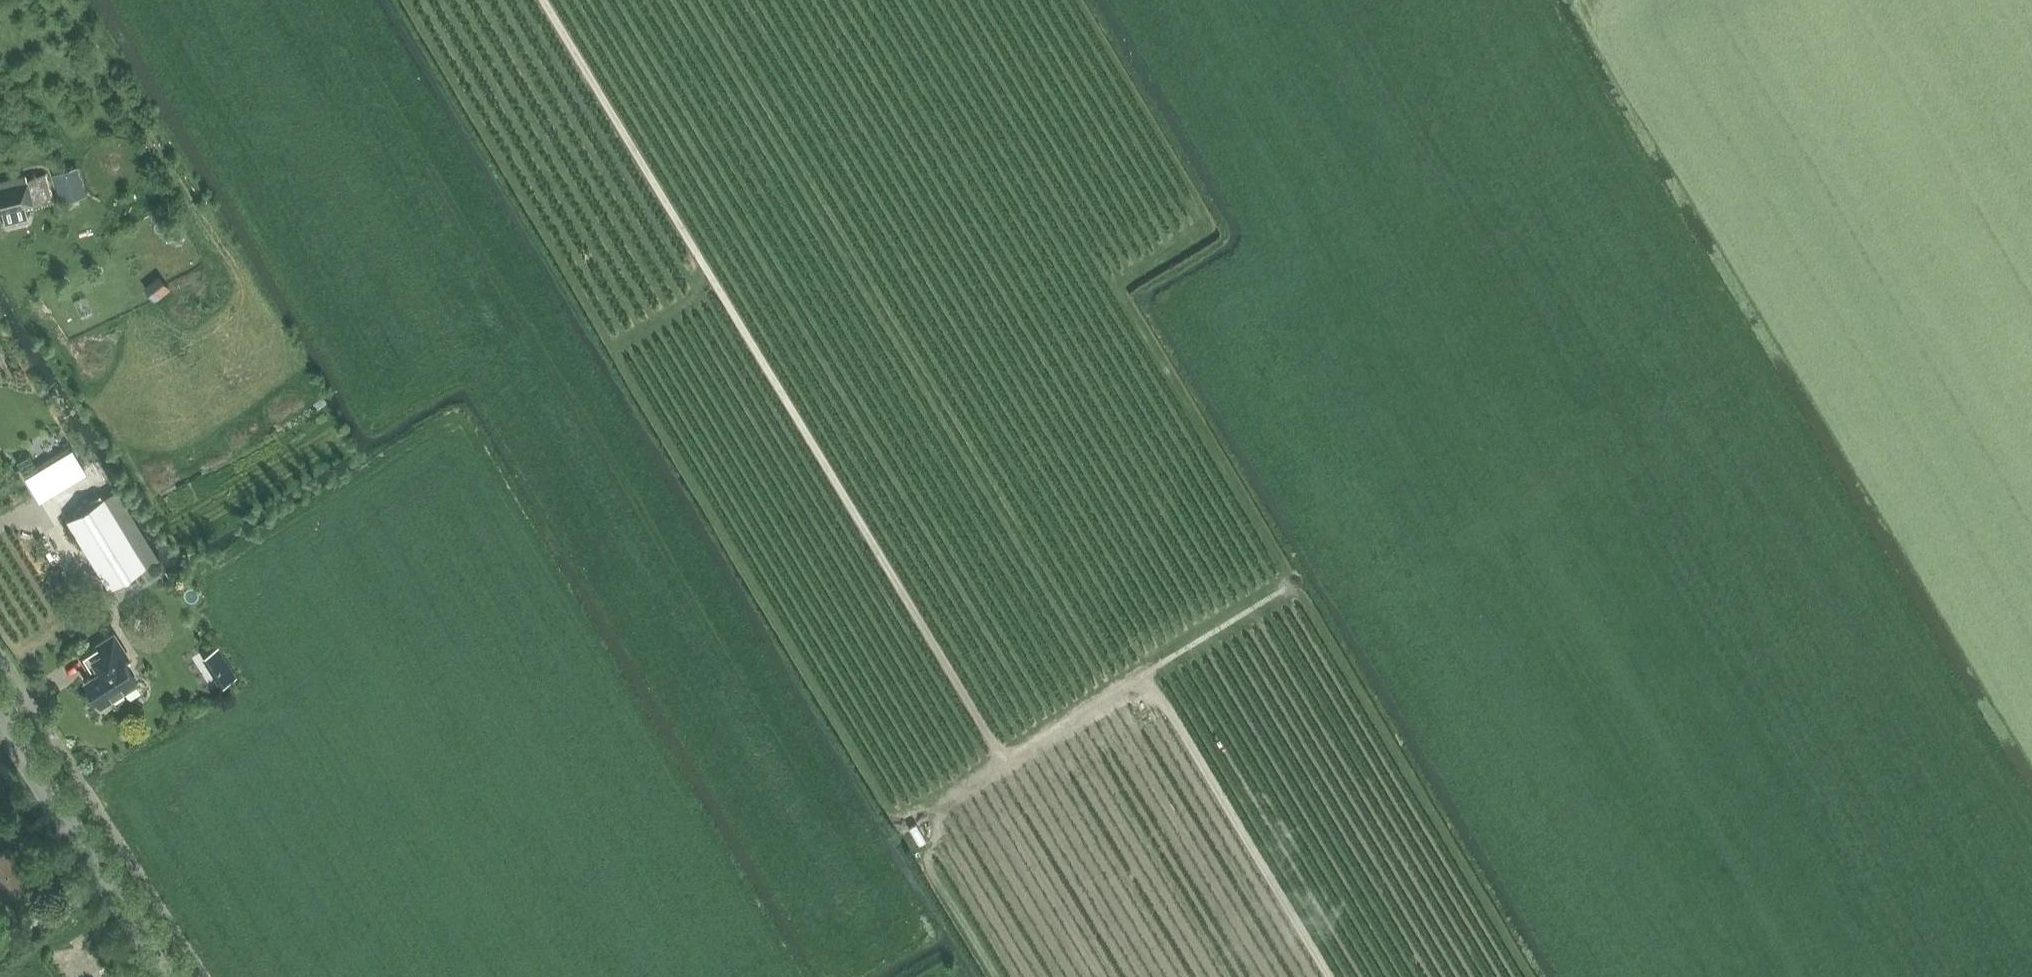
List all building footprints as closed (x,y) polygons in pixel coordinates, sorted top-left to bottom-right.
[(52,174),(61,202),(87,193),(77,165),(52,174)] [(0,181),(0,211),(2,210),(5,223),(28,217),(25,205),(31,203),(25,175),(0,181)] [(48,464),(38,469),(45,484),(55,479),(48,464)] [(67,520),(81,541),(108,586),(145,564),(104,497),(67,520)] [(83,652),(91,664),(95,662),(99,669),(84,678),(101,705),(136,683),(121,658),(127,654),(113,633),(83,652)] [(941,809),(919,821),(922,828),(945,815),(941,809)] [(5,898),(32,880),(10,846),(0,852),(0,891),(5,898)]
